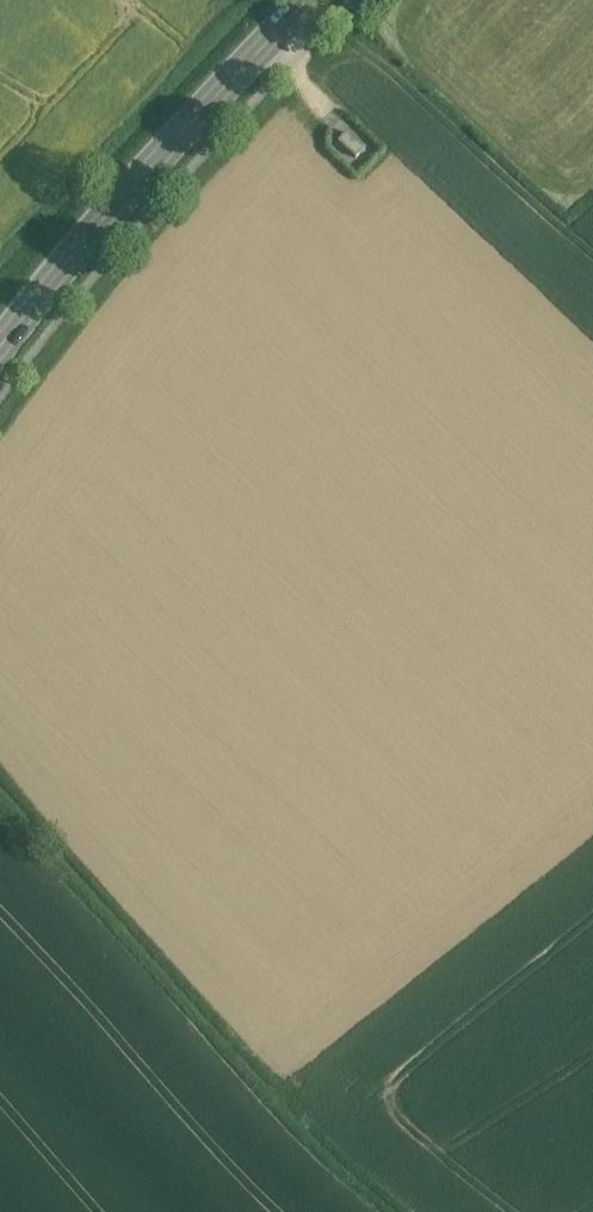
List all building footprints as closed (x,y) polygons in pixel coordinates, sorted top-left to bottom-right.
[(364,150),(346,134),(338,143),(355,159),(364,150)]
